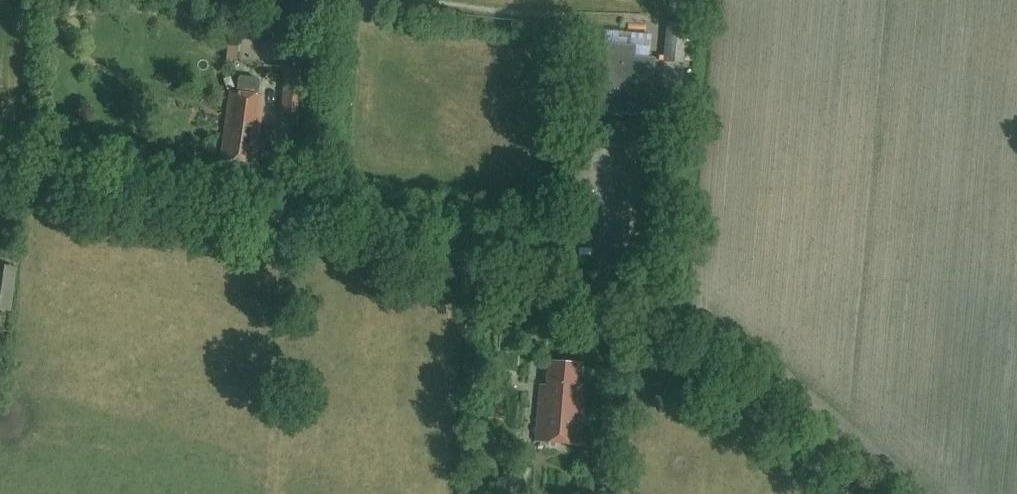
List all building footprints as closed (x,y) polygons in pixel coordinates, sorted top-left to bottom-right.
[(300,114),(304,69),(302,69),(306,22),(231,16),(226,59),(222,78),(234,79),(236,60),(242,28),(294,33),(291,68),(284,68),(281,112),(300,114)] [(684,63),(688,22),(667,21),(663,61),(684,63)] [(635,46),(603,44),(589,43),(589,53),(588,63),(581,62),(577,111),(649,117),(654,58),(634,57),(635,46)] [(264,95),(231,90),(221,158),(254,163),(264,95)] [(9,308),(14,269),(0,267),(0,307),(9,308)] [(538,396),(535,442),(581,445),(585,386),(579,386),(581,364),(548,361),(546,396),(538,396)]
